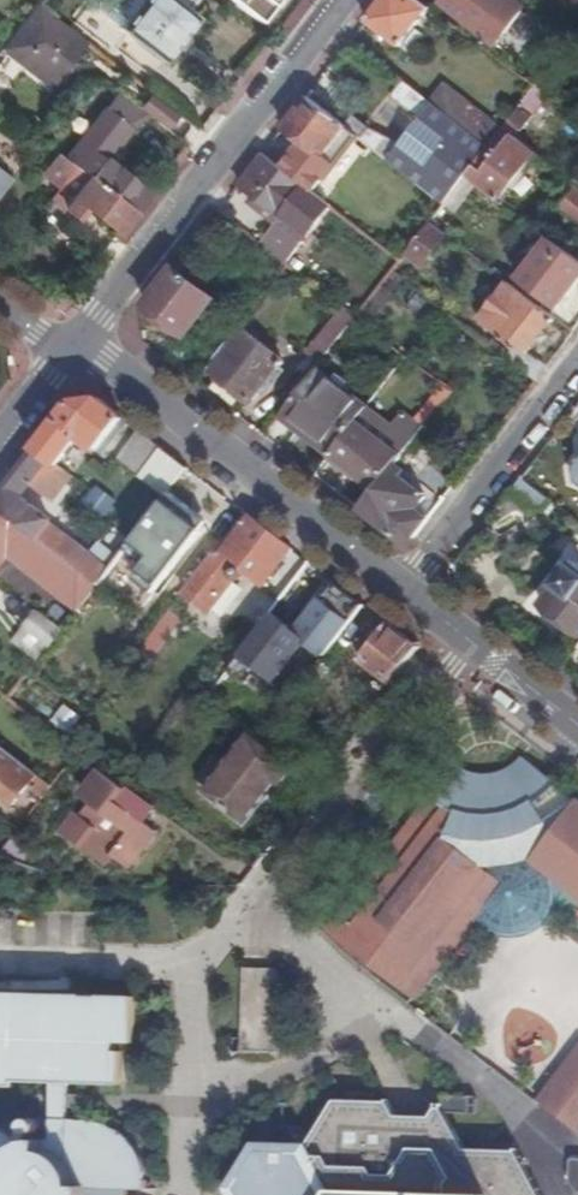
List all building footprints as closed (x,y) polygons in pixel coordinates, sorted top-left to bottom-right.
[(196,0),(94,0),(95,8),(159,58),(194,15),(188,10),(196,0)] [(251,12),(260,0),(236,0),(251,12)] [(368,22),(402,48),(432,10),(418,0),(385,0),(380,6),(368,22)] [(517,0),(446,0),(444,3),(507,51),(518,38),(508,31),(527,7),(517,0)] [(549,10),(577,31),(577,0),(557,0),(549,10)] [(39,3),(4,49),(52,86),(86,41),(39,3)] [(371,128),(363,138),(447,203),(468,176),(491,146),(435,104),(406,81),(394,97),(420,116),(424,110),(427,113),(404,143),(371,128)] [(538,85),(510,121),(523,131),(529,124),(546,102),(551,95),(538,85)] [(435,104),(491,146),(505,128),(448,86),(435,104)] [(144,110),(168,129),(179,113),(156,95),(144,110)] [(553,107),(559,101),(551,95),(546,102),(553,107)] [(305,142),(284,169),(312,191),(357,134),(310,97),(294,116),(286,127),(305,142)] [(394,97),(371,128),(404,143),(427,113),(424,110),(420,116),(394,97)] [(563,104),(559,101),(553,107),(558,111),(563,104)] [(76,167),(135,213),(150,195),(133,181),(137,175),(125,166),(120,172),(105,160),(131,128),(107,108),(66,158),(76,167)] [(468,176),(478,184),(506,205),(512,198),(506,194),(537,152),(528,145),(518,138),(523,131),(510,121),(505,128),(491,146),(468,176)] [(539,131),(529,124),(523,131),(518,138),(528,145),(539,131)] [(52,164),(69,178),(76,167),(66,158),(59,154),(52,164)] [(278,223),(262,244),(288,264),(304,244),(301,241),(305,235),(308,238),(332,206),(312,191),(284,169),(265,154),(241,184),(259,198),(282,217),(278,223)] [(86,207),(120,233),(135,213),(76,167),(69,178),(66,184),(78,194),(67,208),(78,217),(86,207)] [(13,181),(0,171),(0,198),(13,181)] [(468,176),(447,203),(433,221),(439,226),(457,203),(461,206),(478,184),(468,176)] [(577,188),(563,206),(577,218),(577,188)] [(254,205),(278,223),(282,217),(259,198),(254,205)] [(433,221),(408,254),(423,266),(449,233),(439,226),(433,221)] [(550,240),(519,280),(558,310),(577,284),(577,261),(577,260),(550,240)] [(288,264),(278,278),(303,297),(314,284),(288,264)] [(176,270),(148,305),(190,337),(217,302),(176,270)] [(508,357),(537,380),(548,366),(530,352),(556,318),(511,282),(480,321),(515,348),(508,357)] [(310,351),(324,363),(358,318),(344,307),(310,351)] [(236,333),(212,365),(217,370),(215,373),(253,403),(285,361),(247,332),(242,338),(236,333)] [(318,370),(282,417),(300,430),(304,424),(338,449),(358,423),(369,407),(318,370)] [(413,418),(426,427),(443,406),(430,396),(413,418)] [(74,402),(37,448),(59,464),(80,439),(102,456),(130,423),(98,399),(74,402)] [(338,449),(333,456),(378,490),(426,427),(413,418),(405,413),(389,435),(394,440),(388,447),(358,423),(338,449)] [(300,430),(333,456),(338,449),(304,424),(300,430)] [(378,490),(361,512),(379,525),(399,540),(416,537),(430,518),(418,509),(427,497),(401,476),(433,432),(426,427),(378,490)] [(171,491),(188,469),(139,431),(118,457),(167,495),(171,491)] [(20,524),(37,537),(94,581),(98,584),(113,564),(107,560),(104,564),(71,538),(67,543),(47,527),(53,520),(24,496),(32,485),(47,496),(67,471),(59,464),(37,448),(30,457),(3,492),(0,497),(0,508),(20,524)] [(557,504),(523,478),(512,493),(533,510),(542,509),(549,515),(557,504)] [(171,491),(167,495),(147,522),(161,533),(156,539),(171,550),(167,555),(185,568),(217,527),(171,491)] [(26,536),(16,529),(20,524),(0,508),(0,570),(26,536)] [(266,582),(292,549),(275,536),(251,518),(222,557),(215,552),(185,592),(212,611),(236,579),(243,578),(246,574),(248,569),(266,582)] [(29,546),(91,594),(98,584),(94,581),(37,537),(29,546)] [(113,564),(98,584),(115,596),(144,559),(140,557),(144,551),(131,542),(113,564)] [(577,631),(577,562),(575,563),(570,569),(543,604),(577,631)] [(344,589),(335,583),(296,632),(327,655),(365,605),(344,589)] [(24,627),(50,647),(63,630),(37,611),(24,627)] [(163,622),(139,651),(152,661),(170,637),(171,628),(163,622)] [(391,683),(419,647),(397,630),(388,623),(360,658),(391,683)] [(302,699),(295,693),(290,700),(297,705),(302,699)] [(48,729),(69,744),(94,710),(75,695),(48,729)] [(278,717),(260,740),(280,755),(298,732),(278,717)] [(279,784),(294,765),(280,755),(260,740),(249,731),(203,790),(243,820),(274,780),(279,784)] [(39,774),(0,744),(0,791),(17,804),(39,774)] [(575,808),(577,805),(564,791),(545,776),(524,758),(456,767),(329,931),(389,978),(414,997),(479,916),(495,893),(491,890),(498,881),(478,866),(482,860),(488,855),(495,851),(504,848),(513,846),(521,846),(544,865),(555,873),(577,891),(577,810),(575,808)] [(156,829),(142,819),(127,807),(139,792),(130,785),(126,788),(102,768),(90,783),(101,792),(82,817),(77,814),(62,832),(104,863),(112,854),(129,865),(156,829)] [(142,819),(154,804),(139,792),(127,807),(142,819)] [(555,873),(544,865),(521,846),(513,846),(504,848),(495,851),(488,855),(482,860),(478,866),(498,881),(491,890),(495,893),(479,916),(484,922),(489,926),(494,928),(497,930),(507,933),(514,933),(522,933),(529,931),(534,929),(539,926),(546,919),(552,913),(554,907),(557,898),(558,894),(558,887),(556,879),(555,873)] [(242,969),(241,988),(278,990),(279,970),(262,969),(242,969)] [(278,990),(241,988),(240,1046),(233,1054),(241,1054),(241,1053),(278,1054),(278,990)] [(118,1193),(149,1194),(148,1180),(144,1163),(138,1151),(129,1142),(122,1135),(111,1129),(98,1126),(90,1125),(68,1124),(70,1087),(122,1089),(123,1056),(117,1055),(117,1045),(135,1046),(137,998),(92,997),(0,995),(0,1090),(23,1091),(23,1085),(53,1086),(51,1122),(31,1121),(28,1123),(25,1127),(24,1132),(27,1137),(31,1140),(36,1140),(39,1138),(43,1134),(43,1131),(51,1131),(51,1142),(42,1142),(33,1143),(25,1147),(0,1134),(0,1194),(118,1194),(118,1193)] [(545,1109),(577,1066),(577,1050),(537,1103),(545,1109)] [(545,1109),(577,1133),(577,1066),(545,1109)] [(520,1154),(470,1152),(451,1118),(452,1117),(482,1118),(483,1099),(448,1098),(446,1111),(443,1111),(438,1119),(434,1127),(411,1137),(400,1118),(394,1105),(342,1103),(335,1113),(323,1113),(322,1126),(327,1127),(321,1135),(308,1134),(308,1146),(260,1145),(230,1191),(233,1194),(543,1194),(520,1154)]
